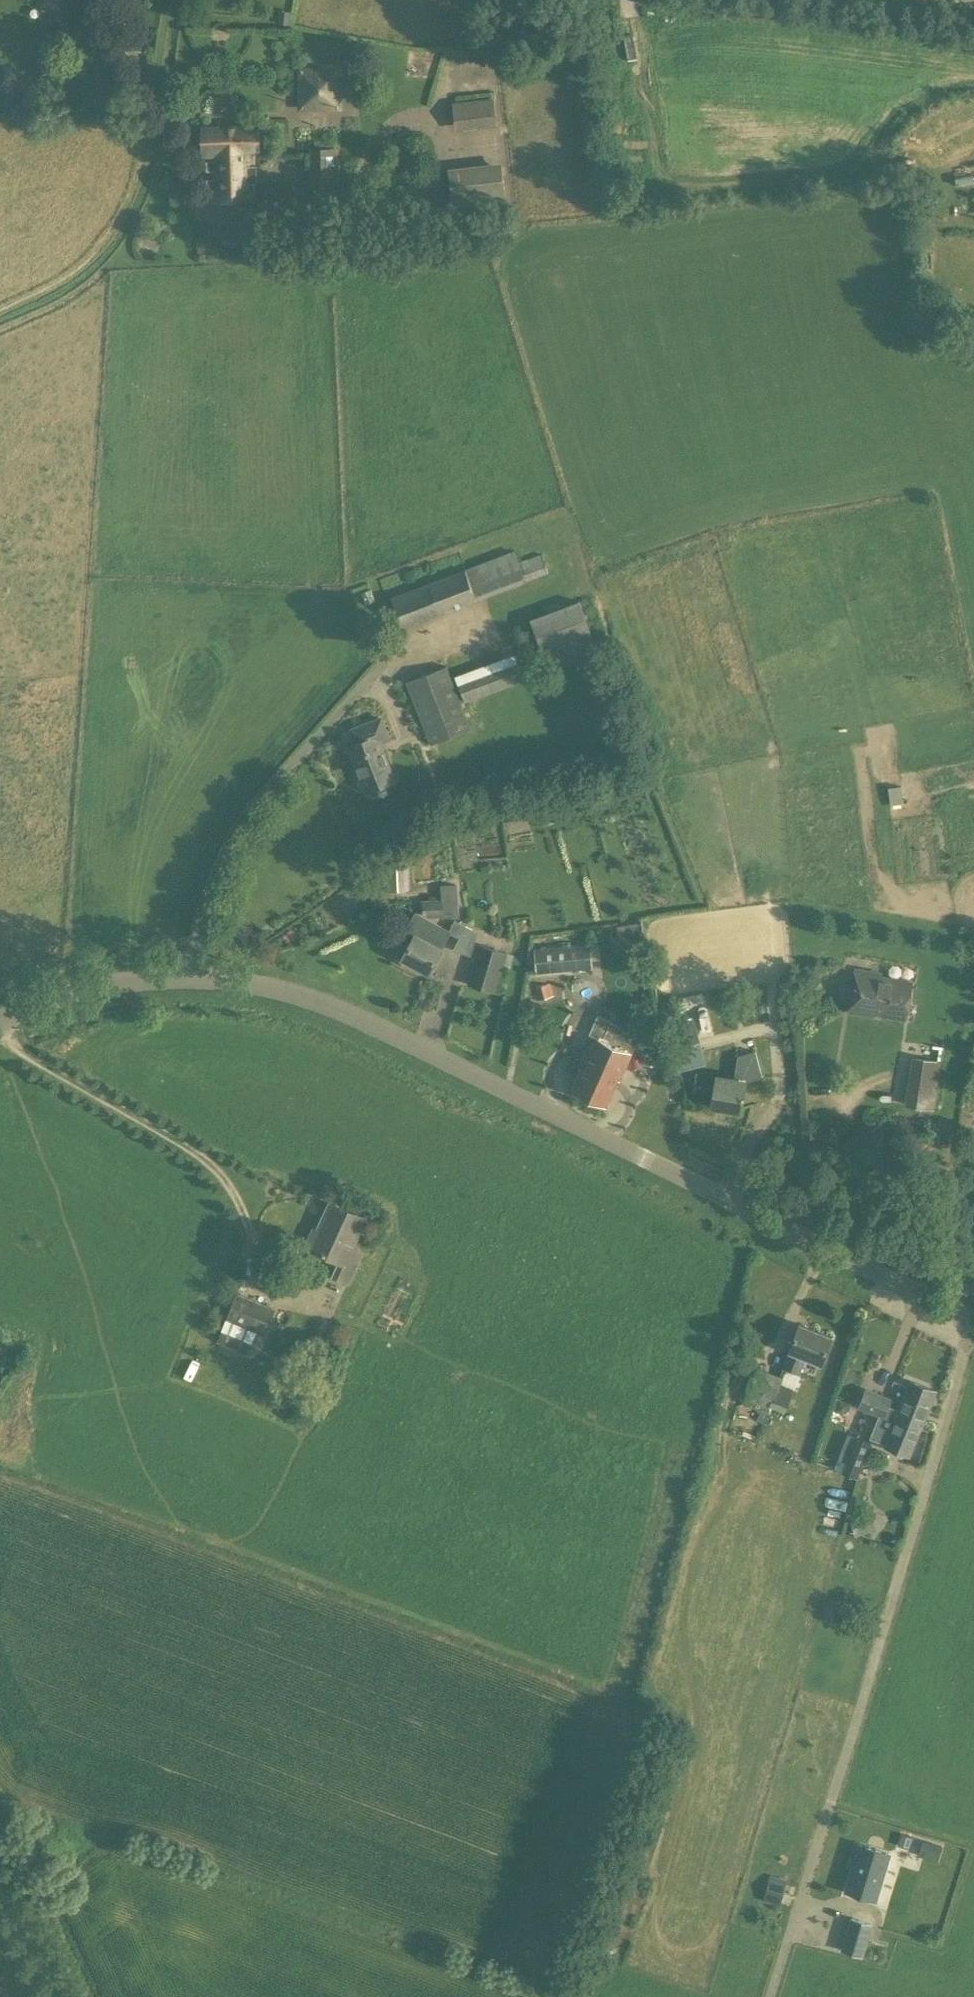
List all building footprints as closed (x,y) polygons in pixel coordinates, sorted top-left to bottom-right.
[(37,8),(63,14),(66,0),(39,0),(37,8)] [(300,104),(340,105),(340,67),(300,66),(300,104)] [(456,130),(498,125),(495,97),(453,102),(456,130)] [(203,153),(208,153),(209,201),(254,200),(254,150),(260,150),(259,123),(201,126),(203,153)] [(311,145),(311,186),(340,186),(340,145),(311,145)] [(453,206),(505,200),(501,161),(449,167),(453,206)] [(402,629),(526,582),(549,573),(542,554),(519,563),(514,550),(392,596),(402,629)] [(598,653),(579,601),(530,618),(549,671),(598,653)] [(524,681),(514,654),(455,675),(465,702),(524,681)] [(471,728),(447,666),(407,681),(431,743),(471,728)] [(350,747),(367,789),(394,778),(380,741),(390,737),(382,717),(352,729),(358,745),(350,747)] [(387,866),(388,891),(409,890),(408,866),(387,866)] [(441,899),(422,900),(423,914),(429,917),(442,917),(441,899)] [(459,935),(454,946),(470,953),(480,928),(456,918),(450,932),(459,935)] [(403,958),(429,972),(450,931),(436,924),(428,940),(416,933),(403,958)] [(536,972),(592,968),(590,943),(534,947),(536,972)] [(480,944),(467,983),(496,992),(503,965),(510,967),(514,954),(480,944)] [(855,970),(848,1011),(873,1015),(873,1013),(905,1018),(911,982),(879,976),(879,974),(855,970)] [(614,1084),(615,1085),(640,1034),(598,1016),(589,1034),(595,1037),(580,1067),(584,1069),(573,1090),(604,1105),(614,1084)] [(669,1024),(678,1069),(705,1064),(696,1018),(669,1024)] [(717,1076),(712,1106),(741,1111),(746,1082),(762,1078),(756,1051),(739,1056),(733,1079),(717,1076)] [(941,1061),(918,1058),(909,1104),(933,1108),(941,1061)] [(363,1252),(352,1246),(365,1218),(332,1203),(323,1223),(317,1221),(306,1246),(339,1261),(333,1275),(349,1283),(363,1252)] [(238,1292),(218,1340),(247,1353),(256,1331),(264,1334),(275,1308),(238,1292)] [(800,1324),(790,1350),(780,1377),(757,1368),(744,1404),(769,1413),(779,1385),(794,1391),(806,1357),(822,1362),(831,1336),(800,1324)] [(897,1422),(894,1429),(876,1422),(870,1439),(909,1454),(920,1427),(922,1428),(936,1390),(910,1380),(907,1388),(893,1383),(892,1387),(906,1393),(899,1409),(889,1405),(892,1398),(866,1387),(858,1407),(897,1422)] [(835,1469),(858,1478),(871,1442),(848,1434),(835,1469)] [(822,1620),(839,1624),(844,1603),(828,1599),(822,1620)] [(856,1844),(851,1861),(855,1862),(847,1891),(874,1899),(888,1853),(856,1844)] [(780,1905),(787,1884),(768,1878),(762,1899),(780,1905)] [(841,1949),(862,1956),(872,1924),(851,1917),(841,1949)]
